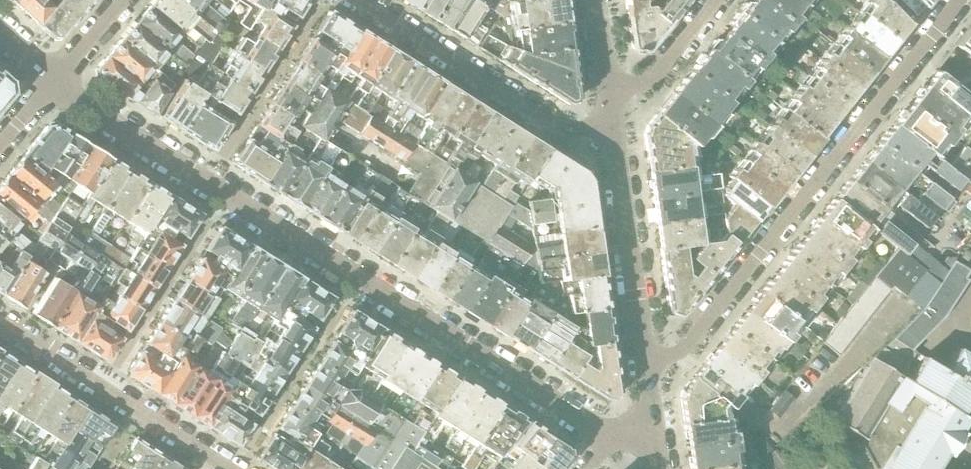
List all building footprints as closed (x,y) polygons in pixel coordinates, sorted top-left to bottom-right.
[(12,1),(13,1),(23,10),(22,10),(27,14),(37,23),(36,23),(38,25),(59,0),(11,0),(12,1)] [(38,25),(47,33),(51,37),(52,38),(53,37),(59,37),(61,36),(64,32),(65,32),(78,16),(59,0),(38,25)] [(59,0),(78,16),(92,0),(59,0)] [(180,0),(155,0),(149,6),(179,30),(186,23),(205,39),(209,43),(215,33),(217,31),(180,0)] [(206,0),(180,0),(217,31),(224,20),(223,19),(229,12),(222,5),(215,13),(203,3),(206,0)] [(252,4),(239,23),(248,29),(254,19),(262,7),(264,8),(269,0),(246,0),(252,4)] [(279,17),(284,9),(298,17),(309,0),(269,0),(264,8),(279,17)] [(417,9),(423,0),(403,0),(417,9)] [(433,19),(446,0),(423,0),(417,9),(433,19)] [(433,19),(448,29),(466,0),(446,0),(433,19)] [(484,33),(487,29),(485,27),(490,19),(480,13),(487,2),(484,0),(466,0),(448,29),(464,39),(473,25),(484,33)] [(568,23),(567,22),(565,4),(564,0),(516,0),(510,1),(515,31),(568,23)] [(627,12),(644,9),(643,7),(643,1),(644,1),(643,0),(625,0),(627,12)] [(645,51),(677,11),(663,0),(655,10),(652,7),(650,6),(643,7),(644,9),(627,12),(632,47),(634,49),(643,51),(645,51)] [(686,0),(663,0),(677,11),(686,0)] [(791,25),(760,0),(752,0),(750,3),(749,3),(745,3),(738,12),(777,43),(791,25)] [(791,25),(805,8),(808,10),(810,8),(806,5),(800,0),(760,0),(791,25)] [(839,1),(837,3),(843,8),(848,2),(846,0),(838,0),(839,1)] [(885,0),(868,0),(859,11),(896,39),(908,24),(885,0)] [(149,6),(135,23),(184,64),(192,53),(181,44),(180,46),(173,40),(181,32),(179,30),(149,6)] [(263,25),(257,34),(278,48),(292,26),(279,17),(264,8),(262,7),(254,19),(263,25)] [(343,57),(360,30),(330,11),(313,38),(343,57)] [(881,57),(896,39),(859,11),(845,28),(881,57)] [(777,43),(738,12),(730,21),(730,22),(731,26),(726,32),(763,61),(777,43)] [(135,23),(122,38),(154,65),(159,59),(178,75),(184,64),(135,23)] [(518,55),(571,47),(568,32),(569,32),(568,23),(515,31),(517,49),(518,55)] [(476,46),(484,33),(473,25),(464,39),(476,46)] [(955,46),(968,56),(967,58),(970,61),(970,25),(955,46)] [(881,57),(845,28),(840,35),(833,43),(870,72),(881,57)] [(376,40),(360,30),(343,57),(329,79),(324,86),(332,91),(342,75),(350,80),(353,75),(376,40)] [(756,69),(763,61),(726,32),(720,40),(716,40),(715,40),(708,49),(747,80),(755,87),(757,83),(749,77),(756,69)] [(192,53),(184,64),(178,75),(173,82),(154,114),(181,131),(204,93),(206,95),(221,72),(210,65),(224,44),(226,40),(215,33),(209,43),(205,39),(199,47),(197,45),(192,53)] [(264,70),(278,48),(257,34),(252,43),(242,37),(237,45),(228,38),(226,40),(224,44),(234,50),(264,70)] [(154,65),(122,38),(107,56),(146,89),(161,72),(154,65)] [(299,60),(329,79),(343,57),(313,38),(299,60)] [(356,106),(391,50),(376,40),(353,75),(361,80),(347,101),(356,106)] [(857,88),(870,72),(833,43),(821,59),(857,88)] [(518,55),(517,49),(509,46),(499,61),(501,63),(502,62),(514,70),(536,85),(537,85),(566,103),(565,103),(569,105),(569,104),(577,99),(578,96),(577,95),(572,57),(571,47),(518,55)] [(731,101),(747,80),(708,49),(692,70),(731,101)] [(251,91),(264,70),(234,50),(226,63),(230,66),(225,74),(251,91)] [(380,91),(389,97),(411,62),(391,50),(356,106),(369,114),(375,118),(382,107),(373,102),(380,91)] [(146,89),(107,56),(97,68),(99,79),(135,102),(146,89)] [(857,88),(821,59),(808,76),(844,105),(857,88)] [(299,60),(286,81),(315,100),(324,86),(329,79),(299,60)] [(391,128),(427,72),(411,62),(389,97),(396,101),(382,123),(391,128)] [(731,101),(692,70),(674,92),(712,124),(731,101)] [(967,117),(970,112),(970,98),(936,70),(925,84),(967,117)] [(12,94),(13,94),(11,82),(0,72),(0,108),(12,94)] [(161,72),(146,89),(135,102),(154,114),(173,82),(161,72)] [(236,113),(251,91),(225,74),(221,72),(206,95),(222,105),(236,113)] [(420,116),(442,82),(427,72),(391,128),(406,138),(414,126),(406,121),(412,111),(420,116)] [(844,105),(808,76),(795,92),(831,121),(844,105)] [(286,81),(272,102),(293,116),(301,122),(304,116),(315,100),(286,81)] [(406,138),(421,148),(457,92),(442,82),(420,116),(427,122),(422,131),(414,126),(406,138)] [(967,117),(925,84),(909,104),(951,137),(958,129),(967,117)] [(320,134),(325,138),(328,133),(337,119),(357,132),(369,114),(356,106),(347,101),(332,91),(324,86),(315,100),(304,116),(301,122),(320,134)] [(443,131),(450,136),(473,101),(457,92),(421,148),(429,153),(443,131)] [(703,135),(712,124),(674,92),(657,113),(715,160),(722,151),(703,135)] [(818,137),(831,121),(795,92),(782,108),(818,137)] [(222,105),(206,95),(204,93),(181,131),(212,151),(231,122),(217,113),(222,105)] [(454,168),(489,112),(473,101),(450,136),(458,141),(452,152),(444,147),(437,157),(445,162),(454,168)] [(287,144),(301,122),(293,116),(272,102),(257,125),(287,144)] [(945,146),(951,137),(909,104),(894,124),(936,157),(945,146)] [(767,115),(755,106),(751,111),(763,121),(767,115)] [(820,138),(818,137),(782,108),(769,125),(807,155),(820,138)] [(427,206),(436,212),(447,219),(452,222),(477,182),(473,180),(464,174),(478,153),(487,159),(509,124),(489,112),(454,168),(427,206)] [(716,161),(715,160),(657,113),(647,125),(644,135),(646,149),(649,172),(716,162),(716,161)] [(420,202),(427,206),(454,168),(445,162),(437,157),(429,153),(421,148),(406,138),(391,128),(382,123),(375,118),(369,114),(357,132),(402,161),(419,172),(406,193),(420,202)] [(287,144),(262,182),(282,195),(304,159),(305,159),(308,154),(307,154),(320,134),(301,122),(287,144)] [(477,218),(528,137),(509,124),(487,159),(495,164),(487,176),(479,171),(473,180),(477,182),(452,222),(459,226),(465,229),(474,216),(477,218)] [(948,167),(936,157),(894,124),(879,141),(920,174),(926,167),(956,190),(956,191),(961,195),(970,184),(948,167)] [(47,127),(22,156),(23,156),(44,174),(71,133),(59,125),(47,127)] [(262,182),(287,144),(257,125),(232,164),(262,182)] [(807,155),(769,125),(756,141),(794,172),(807,155)] [(59,186),(61,188),(89,144),(71,133),(44,174),(59,186)] [(300,207),(337,148),(341,141),(328,133),(325,138),(320,134),(307,154),(308,154),(305,159),(304,159),(282,195),(300,207)] [(509,230),(516,220),(506,214),(514,202),(518,196),(509,190),(517,179),(526,184),(532,175),(548,149),(528,137),(477,218),(474,216),(465,229),(459,226),(449,243),(446,247),(456,253),(466,260),(468,262),(477,267),(485,255),(484,255),(481,253),(483,250),(478,247),(483,240),(487,243),(495,229),(499,224),(509,230)] [(794,172),(756,141),(741,160),(779,190),(794,172)] [(950,198),(920,174),(879,141),(864,161),(935,217),(940,221),(952,207),(949,200),(950,198)] [(729,143),(725,148),(737,156),(740,152),(729,143)] [(90,193),(111,158),(89,144),(61,188),(68,194),(70,192),(72,189),(75,183),(90,193)] [(300,207),(322,220),(344,184),(335,179),(350,156),(341,150),(337,148),(300,207)] [(969,149),(968,151),(964,148),(948,167),(970,184),(970,185),(970,151),(969,149)] [(550,186),(552,186),(571,184),(590,181),(583,171),(569,162),(548,149),(532,175),(550,186)] [(59,186),(44,174),(23,156),(7,175),(54,215),(63,202),(58,199),(56,201),(50,196),(59,186)] [(103,207),(128,169),(111,158),(90,193),(87,196),(94,201),(103,207)] [(766,206),(779,190),(741,160),(728,176),(734,181),(766,206)] [(340,231),(376,173),(372,170),(374,167),(365,161),(363,164),(358,161),(344,184),(322,220),(340,231)] [(926,228),(935,217),(864,161),(850,179),(891,212),(896,205),(926,228)] [(652,197),(720,187),(718,174),(716,162),(649,172),(652,197)] [(124,220),(148,181),(128,169),(103,207),(124,220)] [(340,231),(354,240),(376,204),(380,197),(390,181),(376,173),(340,231)] [(54,215),(7,175),(0,183),(0,200),(23,219),(33,208),(46,221),(49,223),(54,215)] [(884,221),(891,212),(850,179),(835,198),(873,228),(897,248),(906,254),(914,244),(885,221),(884,221)] [(122,253),(129,258),(137,246),(151,224),(169,195),(148,181),(124,220),(133,226),(129,234),(133,237),(122,253)] [(593,207),(590,181),(571,184),(552,186),(554,198),(528,201),(530,212),(530,215),(593,207)] [(766,206),(734,181),(723,195),(734,204),(755,221),(766,206)] [(370,250),(406,193),(398,187),(384,209),(376,204),(354,240),(370,250)] [(652,197),(656,223),(701,217),(700,206),(722,203),(720,187),(652,197)] [(370,250),(392,264),(415,228),(406,222),(420,202),(406,193),(370,250)] [(151,224),(170,238),(175,230),(186,237),(200,215),(200,214),(169,195),(151,224)] [(54,215),(49,223),(66,232),(76,216),(82,220),(91,206),(90,206),(94,201),(87,196),(81,206),(66,197),(63,202),(54,215)] [(858,248),(873,228),(835,198),(819,217),(858,248)] [(23,219),(0,200),(0,231),(15,243),(11,240),(15,236),(11,233),(23,219)] [(596,227),(593,207),(530,215),(530,212),(524,208),(514,202),(506,214),(516,220),(532,230),(533,236),(596,227)] [(740,240),(755,221),(734,204),(723,219),(725,228),(740,240)] [(392,264),(411,276),(447,219),(436,212),(423,233),(415,228),(392,264)] [(701,244),(705,242),(703,228),(705,228),(710,230),(725,228),(723,219),(723,213),(701,217),(656,223),(660,250),(683,246),(701,244)] [(858,248),(819,217),(805,236),(843,267),(858,248)] [(411,276),(432,290),(456,253),(446,247),(449,243),(459,226),(452,222),(447,219),(411,276)] [(47,246),(54,250),(66,232),(49,223),(46,221),(38,231),(41,234),(32,249),(41,255),(47,246)] [(181,245),(170,238),(151,224),(137,246),(167,266),(181,245)] [(492,270),(515,234),(509,230),(499,224),(495,229),(487,243),(483,240),(478,247),(483,250),(481,253),(484,255),(485,255),(477,267),(468,262),(445,298),(466,311),(492,270)] [(220,227),(202,257),(232,276),(251,246),(220,227)] [(599,251),(596,227),(533,236),(535,247),(537,260),(599,251)] [(690,258),(700,266),(712,275),(740,240),(725,228),(726,233),(720,240),(705,242),(701,244),(690,258)] [(15,243),(0,231),(0,249),(6,255),(15,243)] [(90,231),(81,242),(70,261),(64,271),(69,274),(80,281),(87,270),(98,253),(103,257),(110,245),(90,231)] [(70,261),(81,242),(66,232),(54,250),(48,260),(57,266),(63,257),(70,261)] [(486,323),(535,247),(515,234),(492,270),(466,311),(486,323)] [(828,285),(843,267),(805,236),(790,255),(828,285)] [(914,244),(906,254),(940,282),(948,271),(941,265),(915,243),(914,244)] [(114,281),(123,267),(129,258),(122,253),(110,245),(103,257),(98,253),(87,270),(111,286),(114,281)] [(129,258),(123,267),(154,286),(167,266),(137,246),(129,258)] [(232,276),(224,288),(236,296),(262,254),(251,246),(232,276)] [(686,274),(683,246),(660,250),(668,309),(668,311),(670,314),(678,316),(680,315),(682,313),(712,275),(700,266),(691,277),(688,274),(686,274)] [(486,323),(505,336),(528,300),(520,295),(538,266),(537,260),(535,247),(486,323)] [(923,309),(940,282),(906,254),(897,248),(882,266),(866,286),(852,304),(842,317),(823,341),(839,355),(893,286),(905,296),(906,296),(923,309)] [(28,255),(2,295),(22,308),(45,273),(45,272),(35,265),(41,255),(32,249),(28,255)] [(2,295),(28,255),(20,250),(8,268),(0,262),(0,294),(2,295)] [(602,274),(599,251),(537,260),(538,266),(540,282),(602,274)] [(432,290),(445,298),(468,262),(466,260),(456,253),(432,290)] [(231,322),(240,327),(244,329),(283,267),(262,254),(236,296),(244,301),(231,322)] [(828,285),(790,255),(775,273),(814,304),(828,285)] [(224,288),(232,276),(202,257),(187,279),(214,295),(219,287),(223,290),(224,288)] [(860,280),(859,281),(866,286),(882,266),(874,260),(872,259),(864,268),(868,271),(864,276),(865,276),(861,281),(860,280)] [(940,282),(923,309),(894,338),(913,349),(944,317),(969,280),(965,277),(970,270),(955,260),(948,271),(940,282)] [(140,308),(154,286),(123,267),(114,281),(119,284),(114,291),(140,308)] [(275,321),(283,308),(301,278),(283,267),(244,329),(240,327),(238,331),(234,337),(255,351),(264,337),(254,334),(267,315),(275,321)] [(97,311),(96,310),(104,297),(108,300),(114,291),(119,284),(114,281),(111,286),(87,270),(80,281),(73,292),(51,326),(77,343),(97,311)] [(814,304),(775,273),(760,292),(799,322),(806,328),(820,310),(814,304)] [(607,309),(602,274),(540,282),(562,296),(568,295),(569,306),(571,314),(573,313),(607,309)] [(283,308),(301,320),(306,312),(319,319),(332,298),(301,278),(283,308)] [(51,326),(73,292),(56,279),(55,279),(32,314),(51,326)] [(218,298),(214,295),(187,279),(176,297),(206,317),(218,298)] [(845,299),(852,304),(866,286),(859,281),(845,299)] [(505,336),(528,350),(555,307),(562,296),(540,282),(528,300),(505,336)] [(96,310),(97,311),(127,329),(140,308),(114,291),(108,300),(104,297),(96,310)] [(784,341),(799,322),(760,292),(746,310),(784,341)] [(550,364),(569,334),(573,326),(562,319),(569,306),(568,295),(562,296),(555,307),(528,350),(550,364)] [(222,327),(206,317),(176,297),(160,322),(185,338),(191,329),(196,332),(212,343),(214,340),(226,349),(232,341),(221,330),(222,327)] [(842,316),(849,306),(843,301),(835,311),(842,316)] [(282,329),(278,335),(300,349),(313,328),(301,320),(283,308),(275,321),(273,324),(282,329)] [(576,327),(573,326),(569,334),(581,342),(586,340),(586,345),(612,341),(609,322),(607,309),(573,313),(576,327)] [(770,359),(784,341),(746,310),(732,328),(770,359)] [(121,339),(127,329),(97,311),(77,343),(102,359),(109,358),(121,339)] [(364,360),(383,330),(353,311),(339,333),(334,340),(364,360)] [(180,347),(185,338),(160,322),(147,342),(177,362),(185,350),(180,347)] [(755,377),(770,359),(732,328),(717,347),(755,377)] [(383,330),(364,360),(360,366),(372,373),(370,377),(367,375),(364,381),(359,378),(355,375),(354,375),(350,381),(350,382),(346,389),(358,389),(369,397),(403,343),(383,330)] [(177,362),(157,394),(175,405),(200,367),(198,365),(203,357),(195,352),(199,344),(208,350),(212,343),(196,332),(185,350),(177,362)] [(616,374),(612,341),(586,345),(586,340),(581,342),(569,334),(550,364),(604,398),(605,398),(611,399),(612,400),(614,399),(614,398),(617,393),(618,393),(619,391),(618,391),(616,374)] [(255,351),(285,371),(298,351),(300,349),(278,335),(273,343),(264,337),(255,351)] [(192,417),(217,378),(219,375),(226,380),(238,362),(245,366),(255,351),(234,337),(232,341),(226,349),(224,353),(223,352),(209,373),(200,367),(175,405),(192,417)] [(894,338),(883,348),(872,357),(871,357),(863,370),(832,419),(863,438),(860,442),(875,468),(876,468),(939,468),(948,454),(948,455),(949,454),(951,455),(952,456),(953,455),(965,435),(966,434),(965,433),(964,433),(962,432),(963,431),(969,420),(970,419),(961,413),(970,397),(970,355),(958,347),(944,369),(923,356),(908,380),(901,375),(916,351),(913,349),(894,338)] [(334,340),(320,362),(344,378),(350,381),(354,375),(355,375),(360,366),(364,360),(334,340)] [(791,345),(802,355),(807,359),(811,355),(794,341),(791,345)] [(157,394),(177,362),(147,342),(129,370),(128,370),(130,377),(157,394)] [(392,386),(401,391),(423,355),(403,343),(369,397),(380,404),(392,386)] [(799,359),(802,355),(791,345),(787,350),(799,359)] [(755,377),(717,347),(702,365),(740,396),(755,377)] [(17,362),(1,351),(0,352),(0,389),(17,362)] [(272,392),(285,371),(255,351),(245,366),(254,372),(250,379),(272,392)] [(415,400),(438,364),(423,355),(401,391),(394,401),(409,410),(415,400)] [(36,374),(17,362),(0,389),(0,409),(3,405),(13,411),(36,374)] [(320,362),(307,383),(337,402),(346,389),(350,382),(350,381),(344,378),(320,362)] [(412,424),(403,418),(390,439),(373,468),(374,468),(389,468),(403,447),(411,452),(459,377),(438,364),(415,400),(431,410),(428,414),(421,410),(412,424)] [(743,398),(740,396),(702,365),(695,375),(692,379),(734,411),(743,398)] [(258,415),(272,392),(250,379),(242,373),(237,381),(236,380),(232,387),(227,395),(244,406),(258,415)] [(54,386),(36,374),(13,411),(22,417),(12,431),(3,425),(3,426),(0,430),(0,434),(6,438),(1,446),(11,452),(18,443),(54,386)] [(485,394),(459,377),(411,452),(421,459),(419,462),(430,468),(434,468),(435,467),(444,453),(441,451),(430,444),(441,427),(452,434),(456,430),(485,394)] [(207,426),(227,395),(232,387),(217,378),(192,417),(207,426)] [(734,411),(692,379),(683,389),(680,399),(684,424),(731,417),(740,416),(734,411)] [(307,383),(291,406),(317,423),(321,416),(327,419),(337,402),(307,383)] [(47,433),(71,396),(54,386),(18,443),(24,446),(27,443),(28,443),(38,428),(47,433)] [(380,404),(369,397),(358,389),(346,389),(337,402),(336,404),(377,429),(390,439),(403,418),(380,404)] [(780,419),(795,399),(784,390),(769,410),(780,419)] [(473,448),(506,408),(485,394),(456,430),(452,434),(446,442),(441,451),(444,453),(435,467),(439,468),(456,468),(449,464),(453,458),(451,457),(462,440),(473,448)] [(227,395),(207,426),(238,446),(251,424),(239,415),(244,406),(227,395)] [(34,455),(36,457),(50,466),(62,448),(73,430),(88,407),(71,396),(47,433),(57,439),(47,454),(50,456),(48,459),(37,451),(34,455)] [(339,445),(355,456),(362,445),(364,446),(377,429),(336,404),(327,419),(325,422),(330,425),(323,436),(322,437),(331,443),(338,447),(339,445)] [(309,447),(308,447),(323,457),(331,443),(322,437),(323,436),(317,433),(322,426),(317,423),(291,406),(278,427),(309,447)] [(88,407),(73,430),(102,447),(116,425),(88,407)] [(473,448),(461,467),(464,468),(474,468),(482,456),(484,455),(494,461),(497,455),(526,420),(506,408),(473,448)] [(735,441),(731,417),(684,424),(687,447),(735,441)] [(542,450),(553,437),(530,422),(512,445),(512,446),(530,459),(539,448),(542,450)] [(274,468),(294,468),(308,447),(309,447),(278,427),(258,459),(274,468)] [(373,468),(390,439),(377,429),(364,446),(362,445),(355,456),(356,457),(373,468)] [(73,430),(62,448),(90,466),(97,456),(85,449),(88,445),(99,452),(102,447),(73,430)] [(543,468),(559,468),(569,457),(569,456),(567,446),(567,445),(553,437),(542,450),(539,448),(530,459),(543,468)] [(766,455),(776,449),(774,445),(763,437),(763,445),(761,445),(761,450),(764,450),(763,451),(766,455)] [(162,455),(136,438),(121,461),(134,468),(154,468),(162,455)] [(735,441),(687,447),(690,468),(699,468),(738,464),(735,441)] [(530,459),(512,446),(512,445),(506,453),(515,460),(508,468),(509,468),(543,468),(530,459)] [(323,457),(308,447),(294,468),(341,468),(323,457)] [(403,447),(389,468),(413,468),(419,462),(421,459),(411,452),(403,447)] [(90,466),(62,448),(50,466),(55,468),(72,468),(74,468),(88,468),(90,466)] [(154,468),(184,468),(162,455),(154,468)] [(766,455),(761,461),(762,468),(777,468),(766,455)] [(50,466),(36,457),(28,468),(55,468),(50,466)] [(373,468),(356,457),(351,463),(360,468),(372,468),(373,468)] [(121,461),(119,465),(125,468),(134,468),(121,461)]
